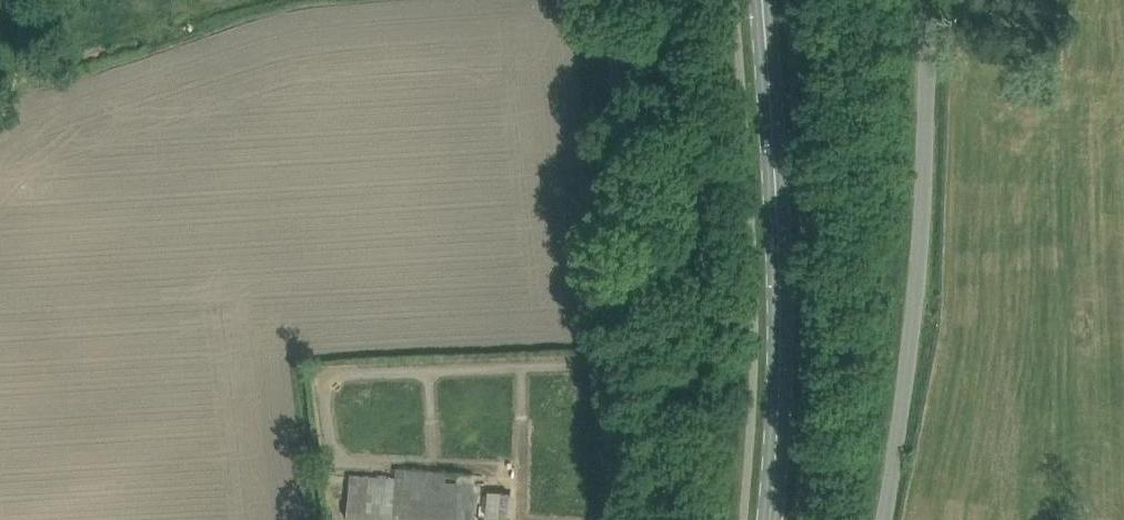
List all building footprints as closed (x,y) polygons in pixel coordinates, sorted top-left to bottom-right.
[(1113,222),(1114,244),(1123,243),(1123,221),(1113,222)] [(400,519),(478,519),(480,470),(401,466),(400,474),(352,472),(349,518),(400,519)]
